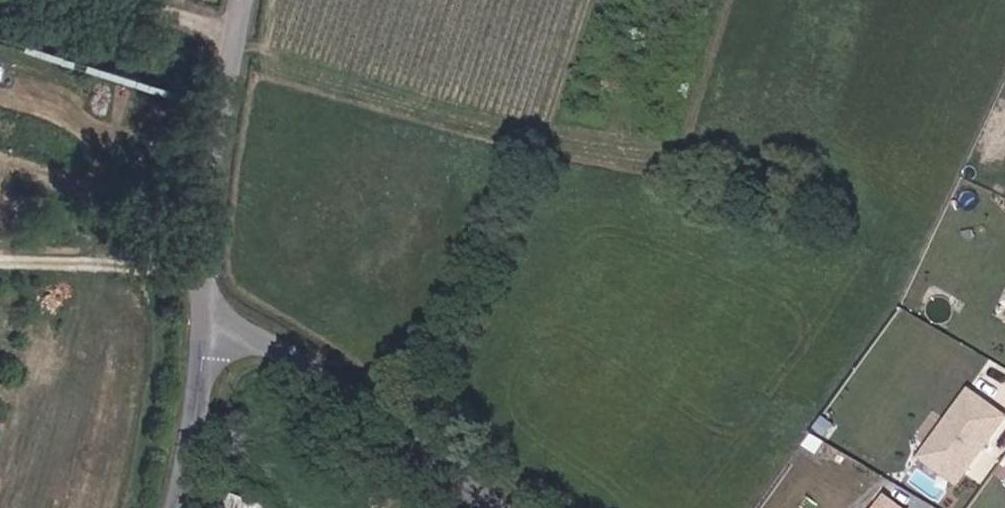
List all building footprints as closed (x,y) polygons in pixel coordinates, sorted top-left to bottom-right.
[(966,395),(925,451),(962,478),(1003,422),(966,395)] [(962,478),(925,451),(917,461),(954,489),(962,478)] [(271,502),(231,494),(228,507),(269,507),(271,502)]
